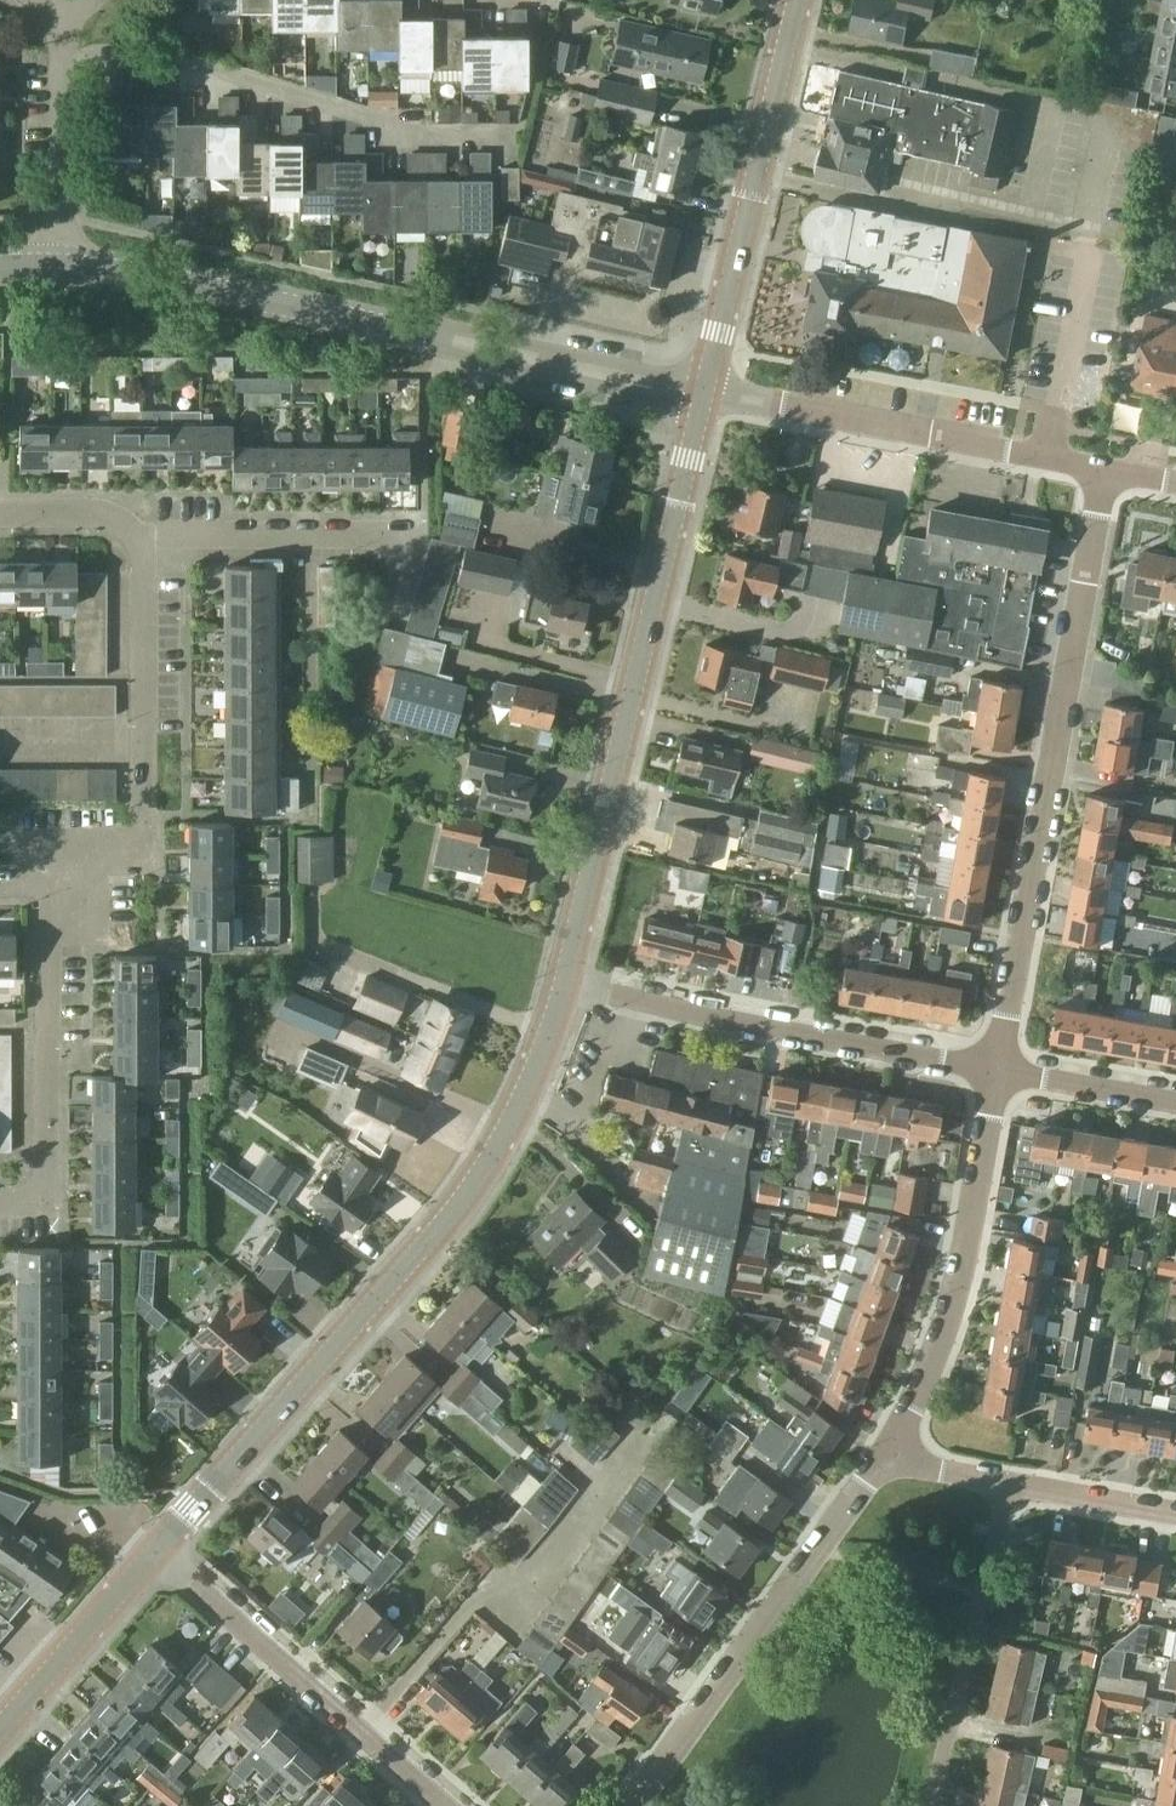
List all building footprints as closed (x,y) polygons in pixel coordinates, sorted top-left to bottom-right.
[(209,11),(242,10),(242,0),(209,0),(209,11)] [(242,10),(272,10),(273,10),(273,0),(242,0),(242,10)] [(305,29),(305,0),(273,0),(273,10),(272,10),(272,29),(305,29)] [(336,29),(337,29),(337,0),(305,0),(305,29),(336,29)] [(337,29),(336,29),(336,48),(368,48),(368,0),(337,0),(337,29)] [(398,48),(400,48),(400,0),(368,0),(368,48),(398,48)] [(432,67),(431,16),(415,16),(415,0),(400,0),(400,48),(398,48),(399,67),(432,67)] [(431,16),(432,67),(462,66),(463,66),(463,8),(464,8),(464,0),(449,0),(449,16),(431,16)] [(719,0),(668,0),(668,3),(682,6),(681,10),(695,14),(696,10),(715,14),(719,0)] [(931,20),(936,0),(859,0),(852,32),(904,44),(910,15),(931,20)] [(1125,0),(1111,0),(1110,8),(1122,11),(1125,0)] [(1164,1),(1156,0),(1149,0),(1148,9),(1162,12),(1159,29),(1175,33),(1175,4),(1164,1)] [(478,8),(464,8),(463,8),(463,66),(462,66),(462,86),(495,85),(494,35),(477,35),(478,8)] [(494,35),(495,85),(526,85),(527,35),(526,35),(526,8),(511,8),(511,35),(494,35)] [(710,39),(621,19),(611,62),(701,82),(710,39)] [(183,21),(162,21),(162,36),(183,36),(183,21)] [(1159,29),(1153,58),(1175,63),(1175,33),(1159,29)] [(1124,33),(1111,31),(1108,49),(1120,51),(1124,33)] [(557,39),(551,67),(572,72),(578,44),(557,39)] [(977,57),(935,48),(931,67),(973,75),(977,57)] [(1153,58),(1147,87),(1175,93),(1175,63),(1153,58)] [(843,69),(832,116),(895,129),(893,138),(892,148),(971,167),(971,168),(974,169),(971,184),(997,190),(1001,175),(1002,175),(1018,109),(986,101),(986,102),(843,69)] [(296,71),(296,83),(305,86),(305,71),(296,71)] [(111,155),(143,155),(143,138),(143,104),(126,104),(126,77),(111,77),(111,104),(109,104),(111,155)] [(143,138),(143,155),(174,155),(175,155),(174,138),(174,96),(175,96),(175,77),(160,77),(160,98),(155,98),(155,104),(143,104),(143,138)] [(657,91),(600,77),(596,94),(653,108),(657,91)] [(368,96),(368,84),(358,84),(358,96),(368,96)] [(1100,89),(1099,98),(1098,99),(1136,106),(1139,91),(1102,84),(1100,89)] [(388,104),(397,104),(397,92),(388,92),(388,104)] [(596,94),(591,112),(649,125),(653,108),(596,94)] [(224,122),(207,123),(207,138),(207,173),(237,173),(238,173),(238,138),(238,115),(239,115),(239,95),(224,96),(224,122)] [(189,96),(175,96),(174,96),(174,138),(175,155),(174,155),(174,173),(207,173),(207,138),(207,123),(189,123),(189,96)] [(460,121),(460,107),(439,107),(439,121),(460,121)] [(464,123),(477,123),(476,111),(464,111),(464,123)] [(495,123),(498,123),(509,123),(509,111),(495,111),(495,123)] [(570,113),(564,138),(577,141),(583,117),(570,113)] [(270,192),(270,142),(252,142),(253,114),(239,115),(238,115),(238,138),(238,173),(237,173),(237,193),(270,192)] [(270,142),(270,192),(300,192),(301,192),(301,138),(301,134),(302,134),(302,115),(287,114),(287,142),(270,142)] [(1175,131),(1175,117),(1160,114),(1151,160),(1169,164),(1175,131)] [(892,148),(893,138),(895,129),(832,116),(826,143),(830,144),(874,154),(876,146),(885,148),(885,147),(892,148)] [(701,133),(659,123),(651,153),(694,164),(701,133)] [(317,134),(302,134),(301,134),(301,138),(301,192),(300,192),(300,211),(334,211),(334,162),(317,162),(317,134)] [(366,134),(351,134),(351,162),(334,162),(334,211),(363,211),(365,211),(365,154),(366,154),(366,134)] [(882,191),(892,148),(885,147),(885,148),(876,146),(874,154),(830,144),(826,143),(818,176),(882,191)] [(686,196),(694,164),(651,153),(651,154),(636,150),(632,165),(637,167),(634,181),(634,183),(686,196)] [(477,179),(458,180),(459,230),(492,230),(491,151),(477,151),(477,179)] [(398,230),(428,230),(427,152),(415,153),(415,180),(397,180),(398,230)] [(439,152),(427,152),(428,230),(459,230),(458,180),(439,180),(439,152)] [(379,153),(366,154),(365,154),(365,211),(363,211),(363,231),(398,230),(397,180),(380,181),(379,153)] [(519,166),(501,167),(501,199),(519,199),(519,181),(519,180),(519,168),(519,166)] [(579,166),(576,181),(631,195),(634,183),(634,181),(579,166)] [(536,172),(519,168),(519,180),(519,181),(533,185),(536,172)] [(559,191),(551,224),(509,214),(497,261),(547,273),(552,256),(564,259),(565,258),(633,274),(633,275),(665,283),(665,281),(676,275),(669,265),(671,260),(681,254),(675,243),(678,229),(647,221),(648,215),(622,209),(622,206),(573,194),(559,191)] [(938,222),(897,214),(834,204),(834,206),(833,205),(829,205),(824,206),(820,207),(816,209),(813,212),(810,216),(808,220),(806,224),(806,228),(807,233),(808,237),(810,241),(813,245),(817,247),(821,249),(826,251),(826,253),(811,250),(807,267),(818,269),(807,326),(856,336),(858,327),(1006,356),(1026,243),(1032,244),(1033,240),(946,224),(945,229),(937,227),(938,222)] [(141,229),(156,232),(156,214),(142,214),(141,229)] [(190,218),(175,219),(176,236),(190,239),(190,218)] [(270,242),(254,242),(254,253),(270,253),(270,242)] [(270,257),(281,260),(284,246),(273,244),(270,257)] [(300,249),(300,264),(312,267),(312,249),(300,249)] [(1148,315),(1133,387),(1175,395),(1175,320),(1148,315)] [(34,369),(51,369),(51,356),(34,356),(34,369)] [(69,356),(51,356),(51,369),(69,369),(69,356)] [(153,369),(170,369),(170,356),(153,357),(153,356),(141,356),(141,370),(153,370),(153,369)] [(170,356),(170,369),(189,369),(189,356),(170,356)] [(215,356),(215,369),(233,369),(233,356),(215,356)] [(111,369),(111,357),(93,357),(93,369),(111,369)] [(111,357),(111,369),(129,369),(129,357),(111,357)] [(243,389),(261,389),(261,376),(243,376),(243,389)] [(279,376),(261,376),(261,389),(280,389),(279,376)] [(301,389),(319,389),(319,376),(301,376),(301,389)] [(337,377),(319,376),(319,389),(338,389),(337,377)] [(360,389),(378,389),(378,376),(360,376),(360,389)] [(395,376),(378,376),(378,389),(395,389),(395,376)] [(515,397),(509,420),(528,424),(533,402),(515,397)] [(475,413),(449,408),(443,442),(448,443),(466,447),(468,447),(475,413)] [(112,425),(111,465),(141,465),(141,425),(141,410),(111,409),(112,425)] [(170,410),(170,425),(170,465),(201,465),(201,412),(201,410),(170,410)] [(201,412),(201,465),(232,465),(232,445),(232,425),(213,425),(213,412),(201,412)] [(50,465),(51,425),(20,425),(20,467),(21,471),(40,471),(42,467),(42,465),(50,465)] [(51,425),(50,465),(80,465),(80,425),(51,425)] [(80,465),(111,465),(112,425),(80,425),(80,465)] [(141,465),(170,465),(170,425),(141,425),(141,465)] [(275,445),(262,445),(262,487),(291,487),(290,445),(292,445),(292,430),(274,431),(275,445)] [(392,445),(379,445),(379,486),(407,485),(407,475),(420,475),(420,430),(392,430),(392,445)] [(303,445),(292,445),(290,445),(291,487),(321,486),(320,445),(321,445),(321,431),(303,431),(303,445)] [(321,445),(320,445),(321,486),(350,486),(349,433),(334,433),(334,445),(321,445)] [(365,433),(349,433),(350,486),(379,486),(379,445),(365,445),(365,433)] [(574,438),(566,474),(604,483),(605,481),(609,482),(612,469),(608,468),(613,447),(574,438)] [(233,487),(262,487),(262,445),(232,445),(232,465),(233,487)] [(604,484),(604,483),(566,474),(547,470),(537,514),(556,518),(557,511),(595,520),(600,500),(604,501),(607,487),(603,486),(604,484)] [(786,491),(745,481),(735,525),(775,535),(786,491)] [(815,486),(806,537),(873,550),(883,499),(815,486)] [(904,532),(895,578),(934,585),(921,647),(954,654),(1020,667),(1028,624),(1025,624),(1036,565),(1038,566),(1045,529),(1039,528),(1040,523),(1020,519),(1019,524),(931,507),(930,516),(925,537),(904,532)] [(440,538),(461,544),(461,542),(472,544),(478,514),(446,508),(440,538)] [(782,527),(778,554),(795,559),(800,530),(782,527)] [(432,536),(427,554),(455,562),(461,544),(440,538),(432,536)] [(508,595),(517,558),(465,546),(457,583),(508,595)] [(1152,593),(1163,595),(1171,555),(1144,550),(1142,563),(1130,561),(1122,605),(1148,610),(1152,593)] [(728,553),(718,596),(750,604),(757,578),(773,582),(772,585),(843,602),(838,629),(838,630),(907,644),(921,647),(934,585),(895,578),(849,570),(827,566),(795,559),(778,554),(763,551),(761,561),(728,553)] [(427,554),(423,570),(450,578),(455,562),(427,554)] [(1171,555),(1163,595),(1167,596),(1165,610),(1175,612),(1175,556),(1171,555)] [(251,566),(226,566),(226,810),(299,810),(299,777),(274,777),(274,566),(282,566),(282,559),(251,559),(251,566)] [(0,562),(0,601),(16,601),(16,562),(0,562)] [(16,562),(16,601),(45,601),(45,562),(16,562)] [(45,562),(45,601),(76,602),(76,586),(76,572),(76,562),(45,562)] [(319,566),(319,625),(335,625),(335,566),(319,566)] [(423,570),(418,586),(446,593),(450,578),(423,570)] [(107,573),(76,572),(76,586),(107,586),(107,573)] [(76,586),(76,602),(107,602),(107,586),(76,586)] [(446,593),(418,586),(413,601),(441,609),(446,593)] [(530,588),(523,619),(547,624),(546,629),(548,633),(557,635),(561,632),(562,628),(580,632),(587,601),(530,588)] [(437,624),(441,609),(413,601),(409,616),(437,624)] [(107,602),(76,602),(76,615),(107,616),(107,602)] [(76,630),(107,630),(107,616),(76,615),(76,630)] [(409,616),(404,632),(410,634),(432,640),(437,624),(409,616)] [(410,634),(404,632),(385,627),(363,711),(453,734),(467,684),(400,667),(410,634)] [(107,644),(107,630),(76,630),(76,644),(107,644)] [(822,689),(823,687),(836,691),(842,667),(828,664),(829,660),(762,644),(759,657),(736,652),(737,650),(706,643),(698,678),(727,685),(723,703),(749,709),(757,674),(822,689)] [(76,659),(107,659),(107,644),(76,644),(76,659)] [(907,644),(902,668),(950,678),(954,654),(921,647),(907,644)] [(107,674),(107,659),(76,659),(76,674),(107,674)] [(45,662),(27,662),(28,674),(45,674),(45,662)] [(63,662),(45,662),(45,674),(63,674),(63,662)] [(962,708),(976,710),(1016,718),(1022,684),(982,677),(982,678),(970,676),(967,694),(964,694),(963,701),(943,697),(940,712),(961,716),(962,708)] [(904,696),(922,700),(926,680),(908,677),(906,686),(906,688),(905,694),(904,696)] [(556,692),(517,684),(517,685),(498,681),(493,700),(512,704),(509,716),(549,725),(556,692)] [(27,715),(27,684),(14,685),(14,715),(27,715)] [(27,715),(42,715),(42,684),(27,684),(27,715)] [(56,715),(56,684),(42,684),(42,715),(56,715)] [(71,684),(56,684),(56,715),(71,715),(71,684)] [(86,715),(86,684),(71,684),(71,715),(86,715)] [(101,684),(86,684),(86,715),(101,715),(101,684)] [(101,684),(101,715),(115,715),(115,684),(101,684)] [(897,684),(896,693),(905,694),(906,688),(906,686),(897,684)] [(14,715),(14,685),(0,685),(0,715),(14,715)] [(878,692),(874,712),(898,717),(901,695),(878,692)] [(1101,732),(1141,739),(1146,707),(1106,700),(1101,732)] [(1175,721),(1175,708),(1160,705),(1158,718),(1175,721)] [(1011,747),(1016,718),(976,710),(972,731),(938,725),(934,749),(968,755),(971,740),(1011,747)] [(1154,741),(1141,739),(1101,732),(1095,765),(1146,774),(1150,755),(1172,759),(1175,739),(1155,735),(1154,741)] [(683,737),(676,768),(710,776),(707,791),(731,797),(734,782),(741,751),(683,737)] [(758,739),(755,753),(788,761),(792,747),(758,739)] [(533,757),(548,761),(551,751),(535,748),(533,757)] [(477,804),(528,816),(536,780),(501,772),(505,758),(471,750),(465,774),(483,778),(477,804)] [(338,781),(338,766),(324,765),(324,780),(338,781)] [(938,766),(936,776),(953,779),(955,769),(938,766)] [(0,768),(0,798),(14,798),(14,768),(0,768)] [(28,768),(14,768),(14,798),(28,798),(28,768)] [(43,768),(28,768),(28,798),(43,798),(43,768)] [(57,768),(43,768),(43,798),(57,798),(57,768)] [(72,768),(57,768),(57,798),(72,798),(72,768)] [(87,768),(72,768),(72,798),(87,798),(87,768)] [(101,768),(87,768),(87,798),(102,798),(101,768)] [(116,768),(101,768),(102,798),(116,798),(116,768)] [(969,770),(963,799),(1000,806),(1005,777),(969,770)] [(995,835),(1000,806),(963,799),(963,800),(949,798),(949,794),(932,790),(930,801),(948,804),(949,813),(960,815),(958,828),(995,835)] [(1123,815),(1127,799),(1091,792),(1086,821),(1121,827),(1135,830),(1137,817),(1123,815)] [(725,842),(737,844),(744,815),(669,798),(664,819),(676,821),(669,851),(710,860),(717,831),(727,833),(725,842)] [(827,835),(843,837),(847,815),(830,813),(827,835)] [(1137,817),(1135,830),(1134,834),(1168,840),(1170,823),(1137,817)] [(482,826),(443,818),(432,866),(483,878),(479,896),(501,901),(505,884),(521,887),(527,859),(511,855),(513,850),(490,845),(489,851),(477,848),(482,826)] [(955,842),(953,857),(989,864),(995,835),(958,828),(958,829),(943,826),(943,821),(927,818),(925,829),(942,832),(941,839),(955,842)] [(1086,821),(1081,850),(1116,857),(1121,827),(1086,821)] [(190,854),(230,854),(230,823),(190,823),(190,854)] [(280,836),(267,837),(267,839),(262,839),(262,851),(267,851),(267,854),(280,854),(280,836)] [(332,836),(298,836),(299,880),(332,880),(332,836)] [(828,844),(825,865),(838,868),(847,869),(850,847),(828,844)] [(923,847),(921,858),(937,861),(938,861),(939,856),(940,851),(923,847)] [(1111,886),(1116,857),(1081,850),(1075,879),(1111,886)] [(190,854),(190,884),(230,885),(230,854),(190,854)] [(280,872),(280,854),(267,854),(267,872),(280,872)] [(1130,854),(1129,859),(1128,866),(1146,869),(1148,858),(1130,854)] [(953,857),(948,886),(984,893),(989,864),(953,857)] [(823,865),(819,891),(820,895),(833,897),(838,868),(825,865),(823,865)] [(376,868),(371,889),(387,893),(392,872),(376,868)] [(705,891),(709,872),(701,871),(697,890),(705,891)] [(914,892),(931,895),(933,883),(934,879),(917,876),(914,892)] [(1111,886),(1075,879),(1070,909),(1106,915),(1111,886)] [(978,922),(984,893),(948,886),(933,883),(931,895),(928,912),(978,922)] [(1143,887),(1124,883),(1124,888),(1123,894),(1125,895),(1141,898),(1143,887)] [(230,885),(190,884),(190,914),(230,914),(230,885)] [(267,896),(267,914),(280,914),(279,896),(267,896)] [(775,899),(764,897),(762,908),(773,910),(775,899)] [(1106,915),(1070,909),(1065,937),(1100,944),(1105,917),(1106,915)] [(1116,917),(1115,922),(1136,925),(1137,915),(1120,912),(1117,912),(1116,917)] [(190,914),(190,945),(231,945),(230,914),(190,914)] [(280,933),(280,914),(267,914),(267,933),(280,933)] [(882,928),(896,931),(898,920),(884,917),(882,928)] [(646,918),(638,951),(687,963),(691,967),(695,970),(699,972),(704,973),(709,972),(715,970),(716,965),(767,977),(774,948),(725,936),(727,930),(696,922),(694,929),(646,918)] [(788,918),(783,935),(799,939),(803,922),(788,918)] [(942,926),(942,927),(939,940),(968,945),(970,931),(942,926)] [(0,935),(0,974),(16,974),(16,935),(0,935)] [(838,1000),(867,1005),(874,969),(875,969),(876,962),(880,962),(884,943),(872,941),(869,957),(860,956),(858,966),(845,963),(838,1000)] [(891,972),(875,969),(874,969),(867,1005),(896,1011),(902,974),(903,974),(904,967),(909,968),(912,950),(902,948),(898,965),(892,964),(891,972)] [(929,969),(933,970),(938,971),(941,953),(932,951),(929,969)] [(116,955),(116,987),(156,987),(156,955),(116,955)] [(187,968),(187,987),(200,987),(201,969),(187,968)] [(938,1021),(940,1019),(954,1021),(960,989),(968,990),(971,972),(947,968),(944,981),(932,979),(925,1016),(927,1016),(928,1020),(938,1021)] [(1122,987),(1122,988),(1128,989),(1130,989),(1133,974),(1124,973),(1122,987)] [(896,1011),(925,1016),(932,979),(903,974),(902,974),(896,1011)] [(355,1005),(395,1022),(408,993),(368,976),(355,1005)] [(1084,998),(1090,999),(1096,1001),(1099,983),(1087,981),(1084,998)] [(275,984),(266,1005),(333,1035),(341,1018),(349,1021),(341,1039),(380,1056),(390,1034),(275,984)] [(116,987),(116,1017),(156,1017),(156,987),(116,987)] [(200,1005),(200,987),(187,987),(187,1004),(200,1005)] [(1113,1003),(1112,1006),(1124,1007),(1127,989),(1115,987),(1113,1003)] [(1144,992),(1141,1010),(1152,1012),(1155,994),(1150,993),(1144,992)] [(435,1001),(420,1036),(455,1051),(457,1047),(459,1048),(464,1036),(462,1035),(470,1015),(435,1001)] [(1083,1045),(1089,1008),(1059,1003),(1052,1040),(1083,1045)] [(1089,1008),(1083,1045),(1110,1049),(1117,1013),(1089,1008)] [(0,1009),(0,1024),(16,1024),(16,1009),(0,1009)] [(1117,1013),(1110,1049),(1140,1055),(1146,1018),(1117,1013)] [(116,1017),(116,1048),(156,1047),(156,1017),(116,1017)] [(1169,1060),(1174,1024),(1146,1018),(1140,1055),(1169,1060)] [(187,1029),(187,1047),(201,1047),(201,1029),(187,1029)] [(12,1050),(12,1035),(0,1035),(0,1050),(12,1050)] [(420,1036),(405,1072),(439,1087),(448,1067),(450,1068),(456,1057),(453,1055),(455,1051),(420,1036)] [(674,1156),(664,1191),(643,1274),(723,1294),(740,1197),(745,1168),(761,1072),(656,1046),(647,1082),(609,1072),(601,1104),(628,1110),(627,1116),(654,1122),(655,1118),(682,1125),(674,1156)] [(134,1077),(134,1078),(156,1078),(156,1047),(116,1048),(116,1075),(116,1077),(134,1077)] [(201,1047),(187,1047),(187,1065),(200,1065),(201,1047)] [(307,1047),(297,1069),(337,1086),(347,1064),(307,1047)] [(12,1064),(12,1050),(0,1050),(0,1064),(12,1064)] [(12,1064),(0,1064),(0,1078),(12,1078),(12,1064)] [(226,1072),(215,1088),(228,1097),(239,1081),(226,1072)] [(790,1140),(795,1112),(801,1079),(773,1074),(761,1133),(773,1136),(790,1140)] [(94,1075),(94,1107),(134,1107),(134,1078),(134,1077),(116,1077),(116,1075),(94,1075)] [(12,1078),(0,1078),(0,1092),(12,1092),(12,1078)] [(179,1078),(166,1078),(166,1097),(179,1097),(179,1078)] [(815,1161),(822,1117),(828,1084),(801,1079),(795,1112),(810,1115),(806,1141),(808,1141),(807,1149),(801,1148),(794,1186),(781,1184),(778,1204),(817,1210),(820,1193),(809,1191),(815,1161)] [(835,1135),(847,1137),(849,1122),(855,1088),(828,1084),(822,1117),(815,1161),(827,1163),(828,1152),(832,1152),(835,1135)] [(363,1087),(348,1119),(359,1124),(352,1137),(380,1156),(389,1139),(404,1146),(408,1140),(414,1141),(421,1126),(417,1122),(420,1115),(363,1087)] [(859,1151),(874,1154),(877,1138),(879,1127),(885,1094),(855,1088),(849,1122),(847,1137),(861,1140),(859,1151)] [(12,1092),(0,1092),(0,1107),(12,1107),(12,1092)] [(913,1099),(885,1094),(879,1127),(877,1138),(874,1154),(888,1156),(893,1130),(907,1132),(913,1099)] [(941,1104),(913,1099),(907,1132),(904,1147),(914,1148),(917,1134),(935,1137),(941,1104)] [(12,1121),(12,1107),(0,1107),(0,1122),(12,1121)] [(94,1107),(94,1136),(134,1136),(134,1107),(94,1107)] [(167,1136),(179,1136),(179,1120),(167,1119),(167,1136)] [(12,1121),(0,1122),(0,1136),(12,1136),(12,1121)] [(1046,1158),(1059,1160),(1065,1126),(1039,1122),(1036,1138),(1024,1136),(1017,1179),(1041,1183),(1046,1158)] [(1084,1192),(1087,1176),(1089,1165),(1094,1131),(1065,1126),(1059,1160),(1076,1163),(1075,1174),(1074,1174),(1071,1190),(1084,1192)] [(1094,1131),(1089,1165),(1115,1170),(1121,1136),(1094,1131)] [(0,1136),(0,1152),(12,1152),(12,1136),(0,1136)] [(94,1136),(94,1167),(134,1166),(134,1136),(94,1136)] [(179,1154),(179,1136),(167,1136),(167,1154),(179,1154)] [(1138,1201),(1143,1175),(1148,1141),(1121,1136),(1115,1170),(1117,1170),(1115,1180),(1130,1183),(1127,1199),(1138,1201)] [(1171,1191),(1173,1180),(1175,1161),(1175,1146),(1148,1141),(1143,1175),(1138,1201),(1140,1202),(1138,1213),(1156,1216),(1160,1189),(1171,1191)] [(637,1184),(664,1191),(674,1156),(634,1147),(630,1165),(641,1168),(637,1184)] [(330,1172),(310,1201),(352,1230),(356,1224),(360,1227),(372,1210),(368,1207),(372,1201),(364,1196),(380,1174),(352,1154),(337,1177),(330,1172)] [(275,1157),(257,1184),(277,1198),(287,1184),(296,1171),(275,1157)] [(134,1166),(94,1167),(94,1197),(134,1197),(134,1176),(142,1176),(142,1169),(134,1169),(134,1166)] [(745,1168),(740,1197),(756,1200),(761,1171),(745,1168)] [(928,1178),(899,1173),(893,1208),(922,1213),(928,1178)] [(1087,1176),(1084,1192),(1096,1194),(1100,1178),(1087,1176)] [(167,1197),(180,1197),(180,1179),(167,1179),(167,1197)] [(249,1179),(238,1195),(266,1214),(277,1198),(257,1184),(249,1179)] [(837,1196),(837,1198),(863,1203),(867,1184),(840,1179),(837,1196)] [(781,1184),(759,1180),(756,1200),(778,1204),(781,1184)] [(875,1205),(891,1208),(894,1188),(878,1185),(875,1205)] [(603,1219),(575,1192),(530,1237),(558,1264),(581,1242),(589,1250),(586,1253),(612,1279),(633,1258),(607,1232),(604,1235),(596,1226),(603,1219)] [(820,1193),(817,1210),(834,1213),(837,1198),(837,1196),(820,1193)] [(134,1228),(134,1197),(94,1197),(94,1228),(134,1228)] [(180,1215),(180,1197),(167,1197),(167,1215),(180,1215)] [(751,1206),(747,1223),(767,1227),(767,1226),(771,1210),(751,1206)] [(875,1251),(906,1261),(920,1221),(921,1218),(867,1210),(861,1227),(866,1228),(860,1245),(875,1251)] [(1036,1215),(1033,1234),(1046,1236),(1049,1217),(1036,1215)] [(1067,1220),(1049,1217),(1046,1236),(1063,1239),(1067,1220)] [(769,1226),(767,1226),(767,1227),(747,1223),(744,1222),(739,1251),(767,1256),(768,1254),(765,1254),(769,1226)] [(270,1236),(259,1252),(264,1255),(262,1259),(268,1262),(259,1275),(284,1293),(293,1280),(309,1291),(312,1286),(316,1289),(330,1270),(326,1267),(329,1262),(313,1251),(316,1247),(295,1233),(292,1237),(282,1230),(275,1240),(270,1236)] [(1016,1236),(1010,1267),(1042,1273),(1045,1256),(1058,1258),(1061,1244),(1016,1236)] [(906,1261),(875,1251),(860,1245),(854,1243),(850,1254),(856,1256),(850,1272),(896,1288),(906,1261)] [(1116,1246),(1102,1244),(1099,1263),(1112,1265),(1112,1266),(1128,1269),(1130,1255),(1114,1253),(1116,1246)] [(1134,1247),(1131,1263),(1146,1266),(1149,1250),(1134,1247)] [(140,1272),(155,1273),(156,1249),(142,1248),(140,1272)] [(20,1249),(20,1280),(60,1280),(60,1249),(20,1249)] [(1084,1250),(1078,1279),(1090,1282),(1092,1272),(1096,1252),(1084,1250)] [(764,1275),(767,1256),(739,1251),(735,1270),(764,1275)] [(1175,1274),(1175,1261),(1162,1259),(1160,1271),(1175,1274)] [(100,1261),(100,1280),(113,1280),(113,1261),(100,1261)] [(1010,1267),(1005,1296),(1037,1302),(1040,1286),(1073,1292),(1075,1279),(1042,1273),(1010,1267)] [(855,1306),(886,1317),(896,1288),(850,1272),(850,1273),(840,1270),(837,1280),(848,1284),(842,1301),(855,1306)] [(751,1297),(753,1282),(733,1279),(731,1293),(751,1297)] [(1078,1279),(1076,1290),(1077,1290),(1088,1292),(1090,1282),(1078,1279)] [(60,1311),(60,1280),(20,1280),(20,1310),(60,1311)] [(113,1297),(113,1280),(100,1280),(100,1297),(113,1297)] [(472,1280),(448,1307),(474,1330),(475,1329),(487,1339),(508,1315),(496,1304),(497,1302),(472,1280)] [(201,1347),(221,1364),(225,1359),(235,1368),(239,1364),(243,1367),(258,1349),(255,1346),(259,1341),(244,1329),(261,1309),(262,1308),(243,1290),(242,1292),(225,1312),(219,1307),(196,1334),(206,1342),(201,1347)] [(1005,1296),(999,1325),(1032,1331),(1035,1313),(1046,1315),(1048,1304),(1037,1302),(1005,1296)] [(507,1314),(508,1315),(525,1330),(536,1317),(518,1301),(507,1314)] [(876,1344),(886,1317),(855,1306),(842,1301),(833,1327),(876,1344)] [(158,1329),(168,1318),(153,1305),(144,1316),(158,1329)] [(486,1340),(474,1330),(448,1307),(425,1332),(462,1365),(463,1364),(464,1365),(486,1340)] [(1085,1310),(1074,1308),(1069,1337),(1080,1339),(1085,1310)] [(60,1341),(60,1311),(20,1310),(20,1341),(60,1341)] [(761,1314),(744,1311),(741,1314),(754,1329),(761,1314)] [(761,1314),(754,1329),(768,1344),(781,1317),(761,1314)] [(113,1340),(113,1321),(100,1321),(100,1340),(113,1340)] [(876,1344),(833,1327),(823,1324),(820,1334),(833,1339),(826,1357),(866,1371),(876,1344)] [(1043,1333),(1032,1331),(999,1325),(994,1353),(1026,1359),(1029,1343),(1040,1345),(1043,1333)] [(1103,1338),(1086,1335),(1078,1385),(1094,1388),(1103,1338)] [(1075,1368),(1080,1339),(1069,1337),(1064,1365),(1075,1368)] [(100,1358),(113,1358),(113,1340),(100,1340),(100,1358)] [(60,1372),(60,1341),(20,1341),(20,1372),(60,1372)] [(203,1384),(221,1364),(201,1347),(184,1367),(179,1363),(155,1389),(165,1397),(161,1402),(160,1403),(179,1420),(180,1419),(184,1414),(195,1423),(198,1419),(202,1422),(218,1404),(214,1401),(218,1397),(203,1384)] [(866,1371),(826,1357),(802,1348),(799,1355),(805,1361),(820,1366),(819,1371),(831,1375),(823,1396),(849,1416),(855,1399),(863,1403),(869,1387),(862,1384),(866,1371)] [(1162,1348),(1159,1366),(1173,1369),(1175,1354),(1175,1350),(1162,1348)] [(1058,1364),(1026,1359),(994,1353),(989,1382),(1021,1388),(1034,1390),(1037,1373),(1056,1376),(1058,1364)] [(406,1355),(383,1382),(415,1410),(437,1385),(431,1379),(432,1378),(406,1355)] [(462,1365),(452,1377),(481,1402),(491,1390),(481,1381),(482,1380),(464,1365),(463,1364),(462,1365)] [(20,1372),(20,1401),(60,1401),(60,1372),(20,1372)] [(492,1412),(481,1402),(452,1377),(442,1389),(460,1405),(461,1404),(482,1423),(492,1412)] [(1084,1436),(1115,1442),(1121,1410),(1125,1385),(1126,1382),(1114,1380),(1108,1408),(1090,1404),(1084,1436)] [(100,1400),(113,1400),(113,1381),(100,1381),(100,1400)] [(360,1408),(385,1430),(386,1429),(393,1435),(415,1410),(383,1382),(360,1408)] [(1034,1390),(1021,1388),(989,1382),(983,1410),(1016,1416),(1019,1398),(1045,1403),(1047,1393),(1034,1390)] [(1154,1391),(1143,1388),(1125,1385),(1121,1410),(1115,1442),(1144,1447),(1150,1415),(1152,1404),(1154,1391)] [(786,1390),(778,1402),(795,1414),(803,1403),(786,1390)] [(1150,1415),(1144,1447),(1172,1452),(1175,1432),(1175,1394),(1172,1393),(1169,1407),(1152,1404),(1150,1415)] [(1057,1409),(1056,1408),(1054,1424),(1070,1427),(1072,1411),(1073,1411),(1075,1397),(1059,1394),(1057,1409)] [(113,1418),(113,1400),(100,1400),(100,1418),(113,1418)] [(20,1401),(20,1430),(60,1431),(60,1401),(20,1401)] [(795,1414),(785,1428),(822,1455),(840,1429),(803,1403),(795,1414)] [(660,1441),(676,1418),(663,1409),(647,1431),(660,1441)] [(588,1429),(609,1448),(620,1435),(599,1416),(588,1429)] [(770,1417),(751,1443),(803,1480),(822,1455),(785,1428),(770,1417)] [(726,1420),(717,1434),(738,1449),(748,1436),(726,1420)] [(505,1423),(496,1433),(520,1454),(528,1444),(505,1423)] [(584,1427),(569,1443),(593,1465),(608,1448),(584,1427)] [(60,1461),(60,1431),(20,1430),(20,1461),(60,1461)] [(317,1457),(342,1480),(366,1453),(340,1430),(317,1457)] [(738,1449),(717,1434),(708,1446),(730,1461),(738,1449)] [(396,1439),(385,1451),(416,1479),(428,1466),(396,1439)] [(113,1443),(100,1443),(100,1461),(113,1461),(113,1443)] [(657,1450),(649,1462),(672,1479),(681,1467),(657,1450)] [(436,1495),(416,1479),(385,1451),(374,1464),(425,1508),(436,1495)] [(330,1514),(320,1526),(370,1570),(380,1558),(349,1531),(361,1517),(342,1500),(339,1503),(329,1495),(342,1480),(317,1457),(294,1483),(319,1506),(320,1505),(330,1514)] [(664,1490),(672,1479),(649,1462),(641,1474),(664,1490)] [(739,1464),(714,1498),(735,1513),(741,1504),(771,1525),(789,1500),(739,1464)] [(516,1465),(500,1482),(511,1492),(526,1474),(516,1465)] [(656,1502),(664,1490),(641,1474),(632,1486),(656,1502)] [(704,1493),(681,1477),(669,1494),(692,1510),(704,1493)] [(542,1482),(532,1493),(557,1514),(566,1504),(542,1482)] [(647,1514),(656,1502),(632,1486),(624,1497),(647,1514)] [(6,1621),(32,1592),(49,1604),(76,1567),(14,1524),(30,1501),(0,1490),(0,1616),(6,1621)] [(547,1527),(557,1514),(532,1493),(522,1505),(547,1527)] [(436,1495),(425,1508),(433,1515),(444,1502),(436,1495)] [(640,1525),(647,1514),(624,1497),(616,1508),(640,1525)] [(307,1558),(317,1547),(308,1539),(310,1537),(274,1505),(248,1535),(277,1561),(278,1560),(290,1570),(303,1555),(307,1558)] [(522,1505),(511,1517),(537,1539),(547,1527),(522,1505)] [(616,1508),(608,1520),(631,1536),(640,1525),(616,1508)] [(723,1524),(707,1512),(699,1523),(715,1535),(705,1549),(737,1572),(757,1546),(725,1522),(723,1524)] [(526,1553),(537,1539),(511,1517),(500,1530),(526,1553)] [(486,1518),(476,1530),(489,1542),(500,1530),(486,1518)] [(623,1549),(631,1536),(608,1520),(600,1532),(623,1549)] [(672,1541),(644,1522),(636,1533),(663,1553),(672,1541)] [(358,1584),(370,1570),(320,1526),(310,1537),(308,1539),(317,1547),(326,1555),(326,1556),(358,1584)] [(526,1553),(500,1530),(489,1542),(515,1565),(526,1553)] [(614,1560),(623,1549),(600,1532),(591,1544),(614,1560)] [(1046,1569),(1076,1575),(1082,1543),(1052,1537),(1046,1569)] [(1142,1601),(1144,1591),(1150,1560),(1137,1557),(1138,1553),(1129,1551),(1130,1546),(1111,1542),(1110,1548),(1102,1593),(1142,1601)] [(1110,1548),(1082,1543),(1076,1575),(1093,1578),(1088,1612),(1098,1614),(1102,1593),(1110,1548)] [(607,1572),(614,1560),(591,1544),(583,1556),(607,1572)] [(483,1550),(473,1562),(483,1571),(493,1559),(483,1550)] [(393,1625),(367,1602),(403,1562),(390,1551),(352,1594),(362,1602),(339,1629),(368,1654),(376,1645),(384,1652),(389,1652),(402,1637),(402,1633),(393,1626),(393,1625)] [(583,1556),(575,1567),(598,1584),(607,1572),(583,1556)] [(661,1595),(700,1624),(702,1622),(707,1625),(716,1613),(711,1609),(723,1593),(675,1557),(664,1573),(672,1579),(661,1595)] [(1163,1562),(1150,1560),(1144,1591),(1157,1594),(1163,1562)] [(590,1595),(598,1584),(575,1567),(567,1579),(590,1595)] [(476,1578),(470,1572),(462,1580),(468,1586),(476,1578)] [(582,1606),(590,1595),(567,1579),(558,1590),(582,1606)] [(1073,1587),(1063,1585),(1060,1600),(1070,1602),(1073,1587)] [(662,1679),(687,1643),(656,1620),(663,1611),(627,1586),(619,1597),(633,1607),(622,1622),(642,1636),(628,1655),(662,1679)] [(573,1618),(582,1606),(558,1590),(550,1602),(573,1618)] [(1163,1597),(1162,1607),(1175,1610),(1175,1599),(1163,1597)] [(565,1630),(573,1618),(550,1602),(542,1614),(565,1630)] [(557,1642),(565,1630),(542,1614),(534,1626),(557,1642)] [(1049,1633),(1051,1621),(1037,1619),(1035,1630),(1049,1633)] [(1142,1624),(1130,1634),(1148,1637),(1151,1624),(1144,1622),(1142,1624)] [(549,1653),(557,1642),(534,1626),(526,1637),(549,1653)] [(568,1628),(560,1640),(564,1643),(582,1656),(591,1644),(568,1628)] [(540,1665),(549,1653),(526,1637),(517,1649),(540,1665)] [(555,1645),(560,1649),(564,1643),(560,1640),(559,1639),(555,1645)] [(1005,1659),(1001,1677),(1041,1687),(1049,1652),(1038,1650),(1038,1649),(1006,1642),(1002,1658),(1005,1659)] [(151,1644),(131,1668),(159,1692),(166,1698),(172,1703),(185,1688),(172,1677),(179,1669),(151,1644)] [(1095,1665),(1098,1653),(1085,1650),(1082,1662),(1095,1665)] [(184,1676),(195,1686),(216,1663),(204,1653),(184,1676)] [(1175,1688),(1175,1658),(1172,1658),(1168,1657),(1165,1670),(1175,1671),(1172,1687),(1175,1688)] [(444,1665),(438,1672),(429,1664),(417,1678),(426,1686),(417,1696),(419,1698),(420,1703),(423,1706),(429,1707),(439,1716),(480,1669),(469,1659),(459,1671),(452,1664),(444,1665)] [(227,1673),(216,1663),(195,1686),(207,1696),(227,1673)] [(596,1717),(607,1725),(616,1713),(630,1723),(647,1698),(619,1677),(618,1679),(602,1667),(576,1702),(596,1717)] [(112,1689),(140,1713),(159,1692),(131,1668),(112,1689)] [(491,1679),(480,1669),(439,1716),(462,1736),(483,1712),(471,1701),(491,1679)] [(1100,1672),(1098,1687),(1145,1695),(1148,1681),(1100,1672)] [(239,1683),(227,1673),(207,1696),(218,1706),(239,1683)] [(1032,1722),(1041,1687),(1001,1677),(996,1695),(993,1695),(989,1712),(1021,1720),(1022,1720),(1032,1722)] [(1145,1695),(1098,1687),(1097,1687),(1087,1729),(1133,1735),(1134,1729),(1105,1724),(1108,1705),(1142,1711),(1145,1695)] [(93,1711),(121,1735),(134,1747),(144,1735),(151,1741),(160,1731),(140,1713),(112,1689),(104,1699),(101,1696),(91,1708),(93,1710),(93,1711)] [(243,1734),(254,1744),(278,1717),(254,1696),(220,1734),(232,1745),(243,1734)] [(166,1698),(159,1706),(180,1724),(187,1716),(172,1703),(166,1698)] [(526,1701),(481,1752),(504,1773),(528,1747),(515,1735),(537,1711),(526,1701)] [(504,1773),(528,1794),(552,1768),(539,1757),(578,1713),(566,1703),(528,1747),(504,1773)] [(73,1733),(101,1758),(101,1757),(113,1744),(133,1762),(141,1753),(134,1747),(121,1735),(93,1711),(84,1721),(82,1718),(72,1730),(74,1732),(73,1733)] [(1163,1741),(1175,1743),(1175,1712),(1174,1712),(1174,1714),(1168,1713),(1163,1741)] [(278,1765),(301,1738),(278,1717),(254,1744),(232,1769),(243,1778),(265,1754),(278,1765)] [(607,1725),(596,1717),(587,1730),(612,1748),(621,1735),(607,1725)] [(121,1775),(101,1757),(101,1758),(73,1733),(53,1756),(81,1780),(94,1766),(114,1784),(121,1775)] [(1164,1771),(1175,1773),(1175,1743),(1163,1741),(1143,1737),(1141,1749),(1154,1751),(1154,1753),(1167,1755),(1164,1771)] [(326,1759),(301,1738),(278,1765),(255,1790),(267,1800),(280,1786),(293,1797),(326,1759)] [(196,1745),(191,1740),(181,1751),(183,1752),(186,1755),(196,1745)] [(208,1740),(194,1756),(205,1766),(219,1750),(208,1740)] [(552,1768),(528,1794),(542,1805),(562,1805),(576,1790),(563,1778),(585,1753),(573,1743),(552,1768)] [(994,1762),(990,1780),(1032,1791),(1038,1764),(1050,1766),(1052,1757),(1043,1755),(995,1743),(991,1761),(994,1762)] [(1070,1750),(1045,1744),(1043,1755),(1052,1757),(1067,1761),(1070,1750)] [(183,1752),(173,1763),(181,1770),(191,1760),(186,1755),(183,1752)] [(89,1787),(81,1780),(53,1756),(34,1778),(24,1790),(43,1805),(72,1805),(89,1787)] [(172,1779),(164,1772),(150,1761),(137,1777),(149,1787),(158,1776),(167,1784),(172,1779)] [(1136,1777),(1152,1780),(1154,1769),(1138,1766),(1136,1777)] [(1164,1771),(1158,1800),(1175,1803),(1175,1773),(1164,1771)] [(173,1780),(168,1785),(179,1794),(187,1785),(177,1775),(173,1780)] [(149,1787),(149,1788),(170,1805),(175,1805),(183,1797),(179,1794),(168,1785),(167,1784),(158,1776),(149,1787)] [(368,1797),(344,1776),(330,1792),(323,1785),(304,1805),(361,1805),(368,1797)] [(990,1780),(986,1799),(983,1798),(981,1805),(1029,1805),(1032,1791),(990,1780)] [(1064,1805),(1081,1805),(1084,1788),(1069,1784),(1064,1805)] [(368,1797),(361,1805),(378,1805),(368,1797)] [(1158,1800),(1139,1797),(1137,1805),(1175,1805),(1175,1803),(1158,1800)]
